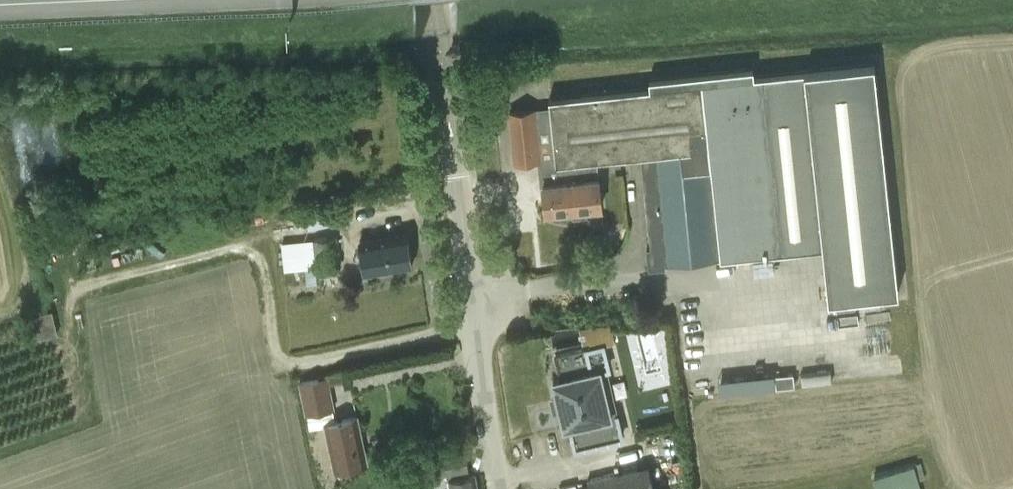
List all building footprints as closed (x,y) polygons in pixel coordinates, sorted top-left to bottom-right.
[(549,98),(550,108),(556,164),(597,160),(642,155),(652,248),(648,248),(650,269),(666,267),(665,263),(783,251),(823,247),(829,299),(899,292),(875,64),(754,76),(753,68),(648,79),(649,87),(549,98)] [(534,110),(509,112),(514,162),(544,159),(547,183),(542,183),(545,213),(571,210),(571,214),(574,216),(585,215),(587,212),(587,209),(602,207),(599,177),(597,160),(556,164),(550,108),(534,110)] [(411,265),(406,234),(361,242),(366,272),(411,265)] [(316,268),(341,265),(338,236),(281,242),(286,286),(318,283),(316,268)] [(611,417),(600,369),(553,380),(565,428),(611,417)] [(309,429),(325,426),(335,471),(368,463),(357,417),(336,422),(333,410),(335,409),(331,385),(345,382),(343,371),(327,374),(328,376),(299,382),(305,415),(306,415),(309,429)] [(793,373),(776,375),(777,387),(794,385),(793,373)] [(476,474),(470,475),(465,448),(433,453),(437,476),(449,474),(450,479),(449,479),(450,488),(478,488),(476,474)] [(589,487),(581,488),(690,488),(684,459),(588,480),(590,487),(589,487)] [(913,464),(874,476),(878,488),(920,488),(913,464)]
